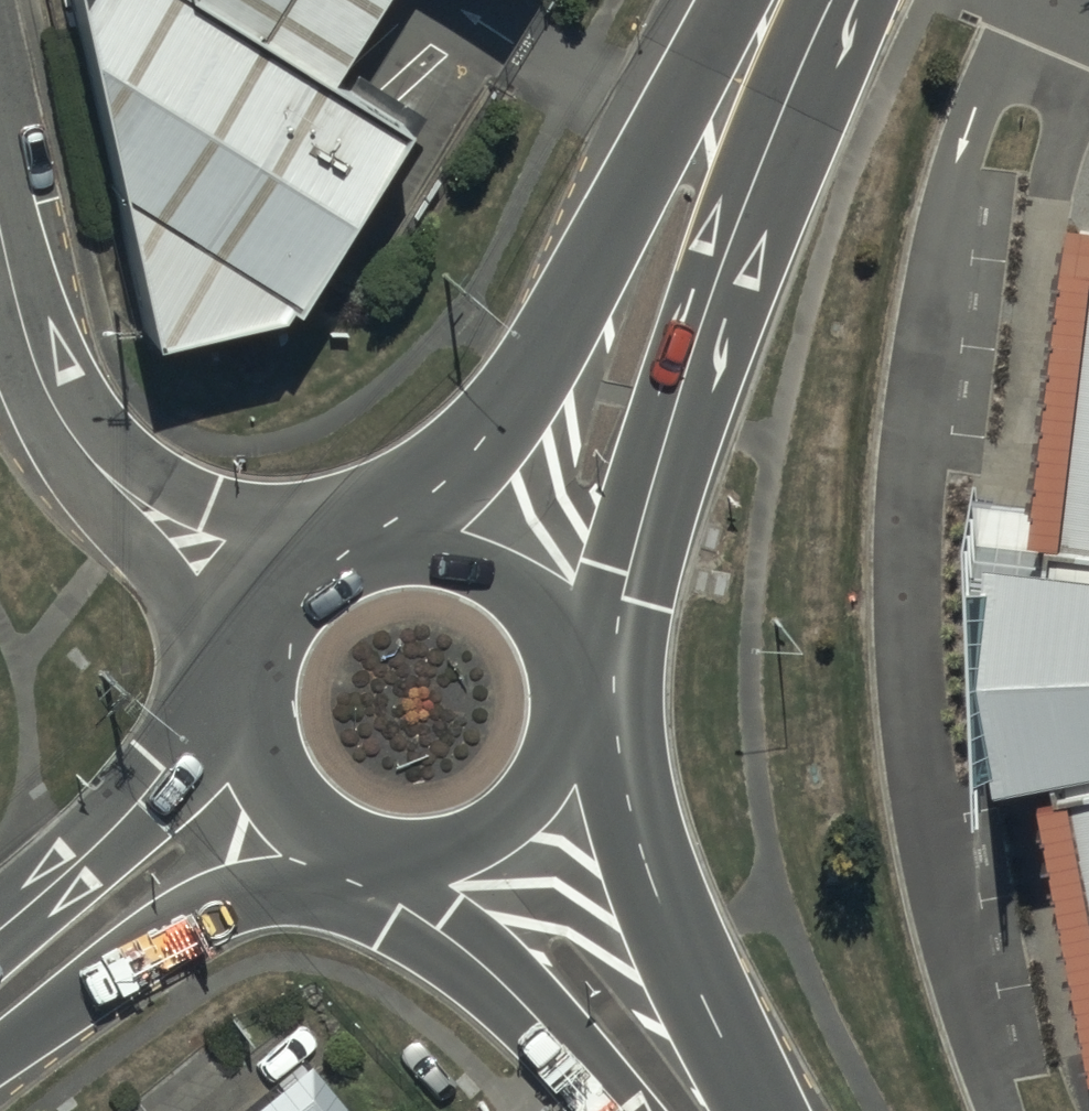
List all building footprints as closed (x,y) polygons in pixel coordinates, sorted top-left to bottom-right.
[(137,343),(262,316),(267,305),(275,310),(383,126),(182,0),(65,0),(137,343)] [(313,72),(357,0),(197,0),(313,72)] [(1083,239),(1045,527),(987,524),(980,633),(998,759),(1044,757),(1088,989),(1088,240),(1083,239)] [(314,1063),(259,1110),(356,1110),(314,1063)]
